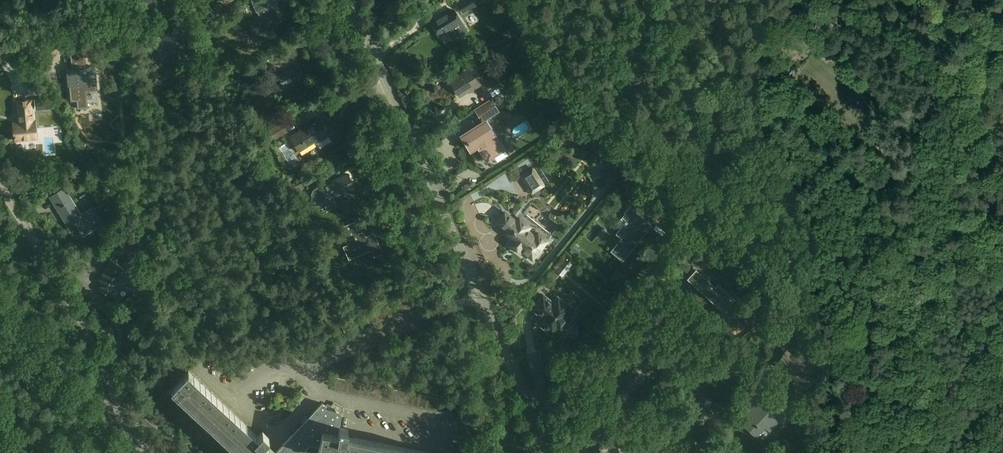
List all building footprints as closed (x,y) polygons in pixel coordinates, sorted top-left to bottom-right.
[(165,13),(174,8),(171,3),(172,2),(171,0),(158,0),(165,13)] [(272,27),(281,24),(275,9),(267,13),(266,9),(269,7),(266,0),(251,0),(257,13),(257,12),(259,16),(249,21),(259,43),(276,36),(272,27)] [(463,11),(490,9),(489,1),(474,2),(474,0),(462,0),(463,11)] [(449,35),(456,30),(450,20),(454,17),(457,15),(455,11),(452,13),(451,12),(447,15),(446,14),(431,23),(439,35),(446,31),(449,35)] [(174,31),(160,38),(167,51),(179,45),(180,46),(181,46),(184,52),(194,47),(180,19),(170,24),(174,31)] [(71,51),(73,69),(67,69),(69,86),(70,86),(72,101),(77,101),(78,108),(88,107),(87,94),(98,92),(95,67),(86,68),(85,49),(71,51)] [(274,65),(262,70),(265,76),(276,70),(274,65)] [(284,89),(284,88),(294,83),(297,90),(307,85),(298,66),(278,75),(280,79),(273,82),(277,92),(284,89)] [(473,89),(481,85),(471,69),(450,82),(459,96),(472,88),(473,89)] [(481,87),(486,94),(499,85),(495,78),(481,87)] [(48,97),(34,98),(36,110),(55,108),(48,97)] [(14,123),(16,140),(37,138),(36,120),(33,120),(31,100),(18,101),(20,123),(14,123)] [(476,110),(483,121),(498,111),(491,100),(476,110)] [(307,128),(306,126),(305,127),(290,137),(299,151),(315,141),(316,143),(330,135),(320,118),(316,121),(315,120),(311,122),(312,125),(307,128)] [(288,131),(282,122),(266,132),(272,141),(288,131)] [(484,122),(463,135),(471,149),(477,146),(486,162),(507,149),(498,135),(494,138),(484,122)] [(533,165),(519,175),(531,194),(546,185),(533,165)] [(348,174),(320,186),(320,185),(316,186),(313,189),(312,193),(313,197),(315,201),(319,202),(319,203),(327,200),(326,200),(338,195),(343,206),(359,199),(348,174)] [(103,222),(94,207),(81,215),(75,206),(64,189),(51,197),(72,230),(75,228),(76,228),(78,227),(83,235),(103,222)] [(653,225),(630,206),(624,213),(630,217),(616,234),(622,238),(611,251),(623,261),(653,225)] [(515,221),(503,212),(494,223),(506,232),(506,233),(514,240),(510,245),(520,254),(522,252),(531,260),(551,235),(522,212),(515,221)] [(360,235),(354,221),(340,227),(347,244),(343,246),(349,259),(371,250),(374,257),(383,253),(374,232),(366,236),(360,235)] [(112,241),(118,252),(132,243),(125,233),(112,241)] [(112,297),(115,292),(116,292),(117,291),(116,290),(121,283),(117,281),(122,273),(126,275),(139,255),(136,253),(138,251),(135,249),(133,252),(131,250),(121,266),(110,259),(97,280),(101,282),(97,288),(112,297)] [(565,258),(555,271),(562,276),(572,264),(565,258)] [(727,299),(730,295),(719,284),(716,287),(696,269),(687,278),(723,311),(721,315),(728,322),(740,309),(733,302),(732,304),(727,299)] [(418,304),(413,293),(407,295),(413,307),(418,304)] [(552,334),(557,328),(560,331),(572,318),(568,315),(573,309),(558,297),(553,303),(543,294),(532,307),(542,316),(540,319),(544,322),(541,325),(552,334)] [(407,309),(413,307),(407,295),(402,298),(407,309)] [(407,309),(402,298),(396,300),(402,312),(407,309)] [(396,314),(402,312),(396,300),(391,303),(396,314)] [(396,314),(391,303),(385,305),(390,317),(396,314)] [(385,319),(390,317),(385,305),(380,308),(385,319)] [(379,321),(385,319),(380,308),(374,310),(379,321)] [(374,324),(379,321),(374,310),(369,312),(374,324)] [(368,326),(374,324),(369,312),(363,315),(368,326)] [(368,326),(363,315),(358,317),(363,329),(368,326)] [(329,327),(340,322),(337,316),(326,321),(329,327)] [(357,331),(363,329),(358,317),(352,320),(357,331)] [(352,334),(357,331),(352,320),(346,322),(352,334)] [(346,336),(352,334),(346,322),(341,325),(346,336)] [(758,352),(764,344),(754,336),(747,343),(758,352)] [(642,342),(638,345),(646,352),(649,347),(648,346),(651,343),(645,337),(642,342)] [(638,345),(629,357),(637,363),(646,352),(638,345)] [(804,386),(814,374),(815,373),(808,368),(787,351),(777,364),(804,386)] [(629,369),(618,381),(630,393),(641,381),(637,376),(640,373),(634,368),(631,372),(629,369)] [(188,371),(171,389),(241,452),(302,452),(310,445),(319,446),(318,452),(437,452),(347,435),(348,428),(339,427),(343,407),(333,402),(331,407),(322,403),(276,452),(264,441),(269,436),(263,430),(258,435),(188,371)] [(690,387),(698,389),(702,377),(693,375),(690,387)] [(335,391),(341,392),(344,379),(338,377),(335,391)] [(350,380),(344,379),(341,392),(347,393),(350,380)] [(356,381),(350,380),(347,393),(353,394),(356,381)] [(361,382),(356,381),(353,394),(359,395),(361,382)] [(359,395),(365,396),(367,383),(361,382),(359,395)] [(373,385),(367,383),(365,396),(371,398),(373,385)] [(371,398),(377,399),(379,386),(373,385),(371,398)] [(385,387),(379,386),(377,399),(382,400),(385,387)] [(382,400),(388,401),(391,388),(385,387),(382,400)] [(397,389),(391,388),(388,401),(394,402),(397,389)] [(394,402),(400,403),(403,390),(397,389),(394,402)] [(409,392),(403,390),(400,403),(406,405),(409,392)] [(406,405),(412,406),(415,393),(409,392),(406,405)] [(420,394),(415,393),(412,406),(418,407),(420,394)] [(418,407),(424,408),(426,395),(420,394),(418,407)] [(432,396),(426,395),(424,408),(430,409),(432,396)] [(695,404),(691,420),(704,423),(708,408),(710,408),(713,399),(698,395),(696,404),(695,404)] [(430,409),(436,410),(438,398),(432,396),(430,409)] [(444,399),(438,398),(436,410),(442,412),(444,399)] [(450,400),(444,399),(442,412),(447,413),(450,400)] [(744,425),(757,437),(766,427),(770,431),(786,415),(769,399),(764,405),(758,400),(745,414),(750,419),(744,425)] [(615,452),(625,452),(626,452),(621,441),(612,445),(615,452)] [(604,450),(607,449),(604,443),(590,450),(591,452),(606,452),(604,450)]
